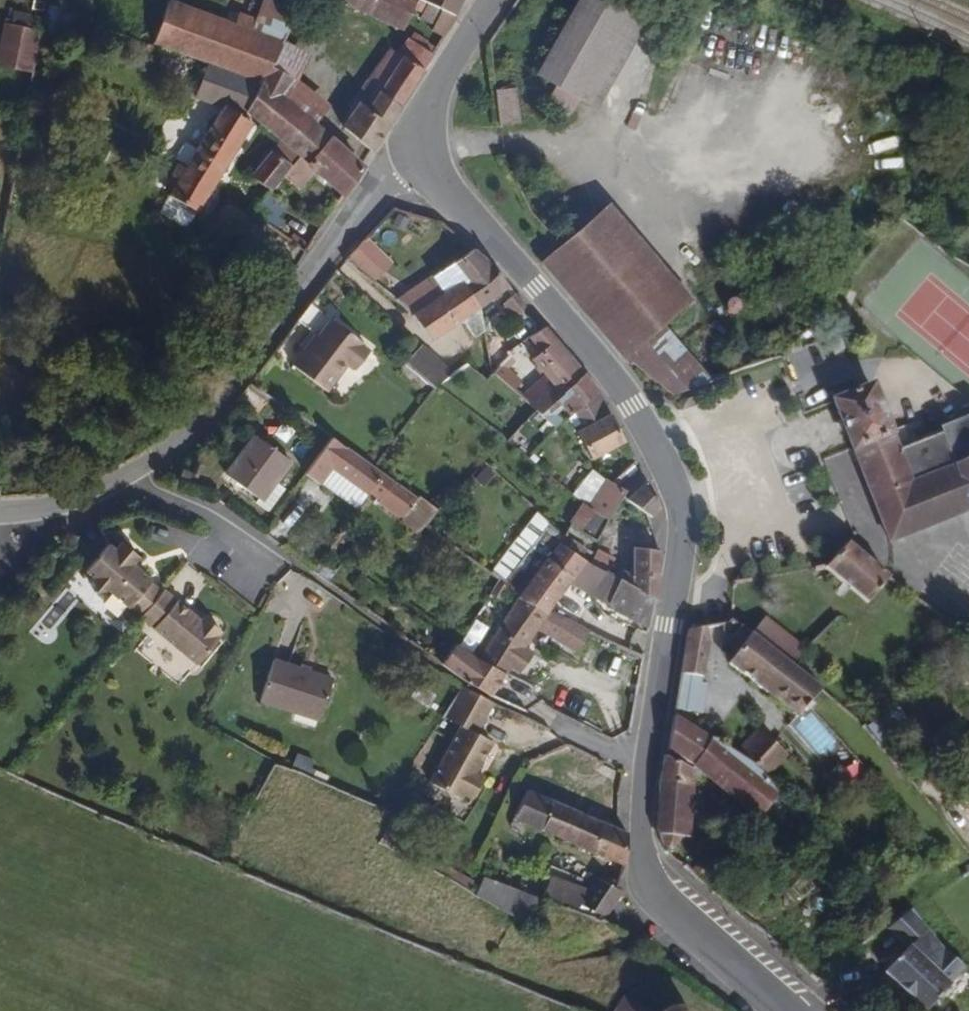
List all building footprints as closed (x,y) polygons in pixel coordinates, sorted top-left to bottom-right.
[(291,15),(255,0),(243,0),(231,21),(177,2),(159,45),(253,80),(264,89),(278,100),(291,80),(293,77),(266,62),(277,41),(291,15)] [(392,0),(334,0),(384,20),(392,0)] [(413,0),(392,0),(384,20),(402,27),(412,1),(413,0)] [(461,12),(458,10),(431,0),(413,0),(412,1),(422,5),(419,13),(434,19),(431,28),(447,35),(461,12)] [(462,0),(431,0),(458,10),(462,0)] [(543,68),(538,79),(559,90),(565,93),(581,102),(601,112),(649,21),(608,0),(579,0),(543,68)] [(0,26),(0,59),(30,71),(38,26),(3,12),(0,26)] [(378,151),(436,53),(408,37),(397,52),(397,56),(381,81),(372,95),(361,87),(350,102),(353,105),(346,115),(351,120),(346,128),(378,151)] [(306,55),(277,41),(266,62),(293,77),(306,55)] [(372,95),(381,81),(371,74),(361,87),(372,95)] [(328,106),(291,80),(278,100),(313,126),(328,106)] [(523,118),(518,86),(495,90),(500,121),(523,118)] [(313,126),(278,100),(264,89),(250,109),(294,140),(307,150),(321,132),(313,126)] [(573,118),(578,107),(581,102),(565,93),(559,90),(550,106),(573,118)] [(201,221),(258,123),(226,106),(169,202),(201,221)] [(367,169),(321,132),(307,150),(292,170),(308,183),(322,163),(353,191),(367,169)] [(895,133),(868,137),(872,170),(900,166),(895,133)] [(292,170),(307,150),(294,140),(287,148),(277,141),(254,173),(276,191),(292,170)] [(697,302),(612,202),(565,242),(543,262),(628,361),(666,329),(697,302)] [(394,263),(366,238),(349,258),(377,281),(394,263)] [(491,281),(501,270),(477,246),(474,249),(457,261),(467,278),(472,285),(466,289),(473,296),(491,281)] [(448,301),(466,289),(472,285),(467,278),(457,261),(432,278),(443,295),(448,301)] [(481,308),(511,286),(501,270),(491,281),(473,296),(481,308)] [(443,295),(432,278),(399,298),(414,313),(426,305),(443,295)] [(485,329),(481,308),(473,296),(466,289),(448,301),(419,319),(434,341),(468,317),(475,337),(485,329)] [(527,309),(515,294),(504,306),(522,323),(526,318),(525,317),(527,309)] [(419,319),(448,301),(443,295),(426,305),(414,313),(419,319)] [(370,350),(310,306),(297,324),(316,338),(294,369),(328,394),(349,365),(357,370),(370,350)] [(542,399),(584,371),(547,327),(530,337),(538,348),(532,353),(552,378),(535,392),(542,399)] [(716,384),(666,329),(628,361),(634,367),(637,364),(681,399),(716,384)] [(453,369),(425,346),(407,364),(435,388),(437,386),(453,369)] [(535,392),(504,363),(496,373),(534,405),(542,399),(535,392)] [(435,388),(407,364),(397,374),(428,397),(435,388)] [(598,389),(584,371),(542,399),(534,405),(537,409),(543,415),(537,423),(544,431),(551,420),(571,407),(598,389)] [(880,378),(834,394),(854,449),(899,433),(880,378)] [(283,409),(253,387),(241,404),(271,426),(283,409)] [(626,440),(598,389),(571,407),(580,425),(572,431),(589,461),(626,440)] [(968,422),(968,414),(942,425),(945,431),(968,422)] [(968,511),(968,422),(945,431),(903,447),(901,440),(899,433),(854,449),(889,545),(968,511)] [(264,504),(294,463),(258,438),(229,479),(264,504)] [(376,469),(332,439),(306,477),(321,487),(334,468),(369,492),(382,472),(376,469)] [(369,492),(334,468),(321,487),(356,511),(369,492)] [(662,509),(641,471),(615,493),(620,498),(645,513),(651,516),(662,509)] [(407,517),(420,498),(382,472),(369,492),(372,494),(407,517)] [(609,518),(620,498),(615,493),(596,477),(580,498),(609,518)] [(440,510),(420,498),(407,517),(403,523),(419,533),(426,526),(440,510)] [(595,543),(609,518),(580,498),(565,521),(572,526),(595,543)] [(574,573),(585,556),(557,538),(522,592),(552,609),(574,573)] [(890,577),(892,574),(858,547),(849,539),(828,566),(871,600),(890,577)] [(156,586),(158,584),(138,568),(144,560),(127,545),(120,553),(113,548),(90,575),(97,581),(96,595),(110,591),(134,611),(136,609),(156,586)] [(659,604),(663,548),(657,548),(634,546),(633,576),(618,566),(607,560),(602,568),(608,571),(655,602),(659,604)] [(595,555),(593,562),(602,568),(607,560),(618,566),(620,561),(596,549),(595,555)] [(593,562),(585,556),(574,573),(597,587),(608,571),(602,568),(593,562)] [(655,602),(608,571),(597,587),(610,594),(604,603),(638,625),(650,632),(655,602)] [(148,618),(167,595),(162,591),(156,586),(136,609),(142,614),(148,618)] [(525,645),(537,627),(562,643),(559,647),(577,657),(591,631),(552,609),(522,592),(501,629),(496,625),(477,657),(507,674),(511,668),(520,674),(534,650),(525,645)] [(221,636),(224,632),(208,618),(204,623),(169,594),(167,595),(148,618),(146,621),(201,666),(224,639),(221,636)] [(808,646),(767,614),(754,631),(778,649),(795,663),(808,646)] [(706,676),(710,641),(708,624),(689,627),(682,673),(706,676)] [(824,685),(795,663),(778,649),(754,631),(744,643),(729,663),(763,689),(795,714),(799,717),(821,689),(824,685)] [(494,696),(507,674),(477,657),(458,644),(443,665),(464,679),(494,696)] [(320,720),(333,678),(275,659),(261,702),(320,720)] [(876,670),(881,664),(875,659),(869,666),(876,670)] [(477,777),(494,744),(477,736),(493,704),(461,688),(445,721),(461,730),(432,787),(464,803),(467,797),(476,802),(486,782),(477,777)] [(696,765),(713,736),(675,713),(668,748),(696,765)] [(788,751),(773,738),(760,726),(740,749),(769,774),(788,751)] [(782,792),(773,785),(723,744),(713,736),(696,765),(763,816),(782,792)] [(773,785),(769,774),(740,749),(723,744),(773,785)] [(691,837),(694,784),(693,770),(683,763),(676,762),(671,755),(666,755),(663,755),(657,832),(662,833),(664,848),(681,850),(682,837),(691,837)] [(631,835),(621,830),(528,790),(509,826),(522,832),(525,825),(627,869),(631,835)] [(603,919),(620,893),(611,888),(594,879),(587,893),(552,876),(545,892),(603,919)] [(532,921),(539,897),(486,877),(477,895),(532,921)] [(952,953),(929,927),(912,908),(901,918),(919,937),(884,973),(925,1010),(927,1010),(951,986),(968,968),(952,953)] [(625,994),(611,1010),(647,1010),(625,994)]
